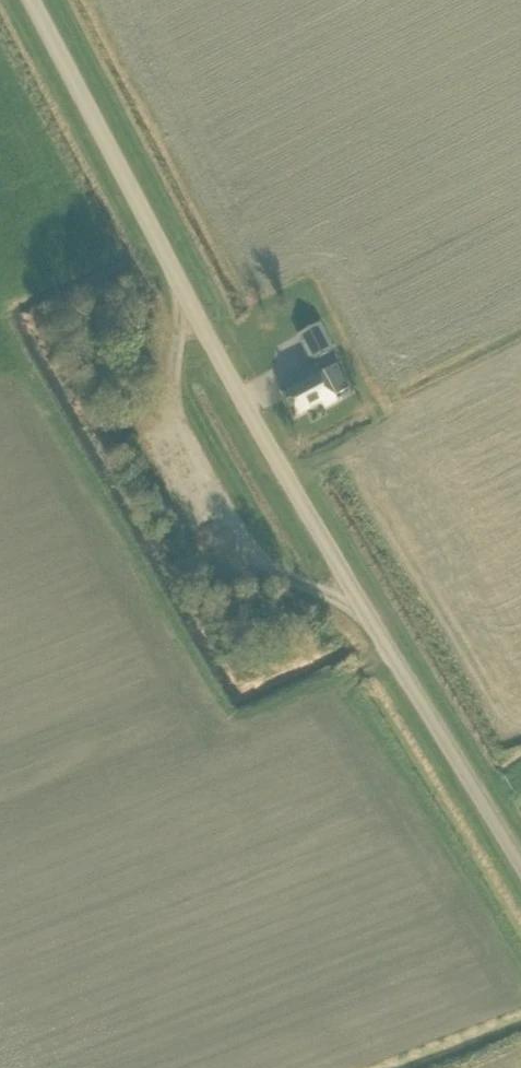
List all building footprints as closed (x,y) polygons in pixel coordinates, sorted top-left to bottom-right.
[(336,351),(320,323),(296,335),(312,363),(336,351)] [(321,372),(318,367),(284,385),(286,388),(280,391),(295,419),(323,404),(326,409),(337,404),(333,397),(350,388),(337,364),(321,372)]
